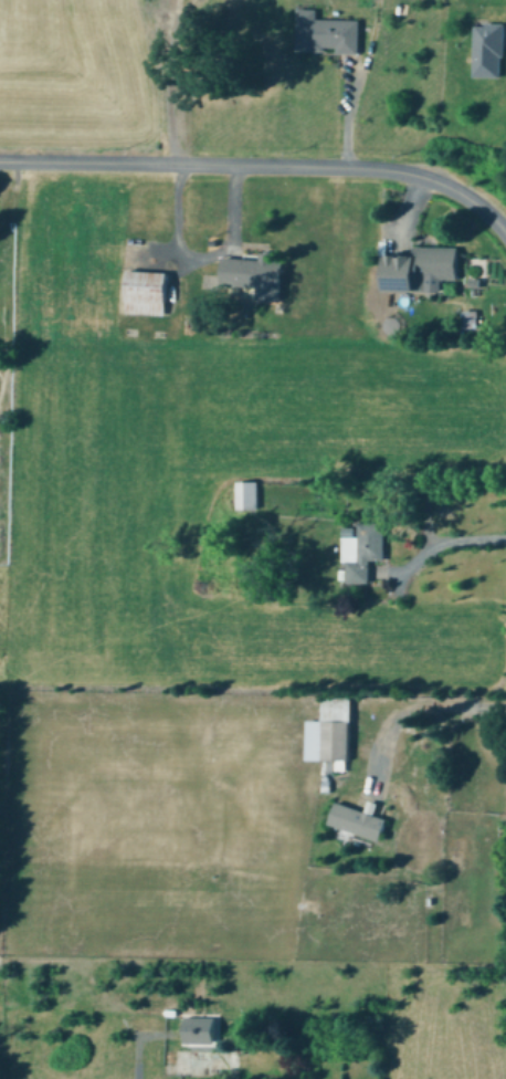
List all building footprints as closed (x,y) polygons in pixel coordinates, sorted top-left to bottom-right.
[(362,18),(320,18),(320,8),(299,7),(298,49),(340,49),(340,51),(362,52),(362,18)] [(477,22),(476,75),(505,75),(505,22),(477,22)] [(391,289),(443,290),(443,277),(462,279),(463,244),(418,244),(417,253),(392,253),(391,289)] [(263,258),(226,255),(225,283),(286,286),(287,259),(275,259),(275,251),(263,250),(263,258)] [(125,311),(171,313),(172,270),(127,269),(125,311)] [(260,480),(235,480),(236,507),(260,507),(260,480)] [(386,558),(386,521),(359,521),(359,535),(342,535),(342,561),(347,561),(348,580),(371,580),(370,558),(386,558)] [(368,809),(340,800),(333,823),(382,840),(391,818),(377,813),(381,802),(371,798),(368,809)] [(179,1015),(180,1043),(220,1040),(219,1014),(179,1015)]
